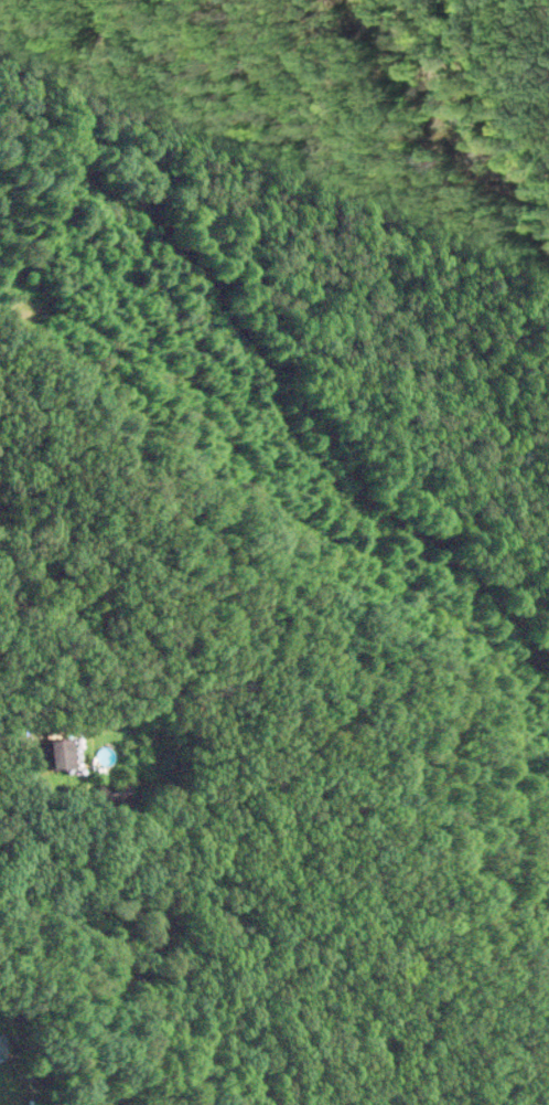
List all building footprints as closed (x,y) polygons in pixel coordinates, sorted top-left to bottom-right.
[(43,770),(74,770),(74,739),(43,739),(43,770)]
